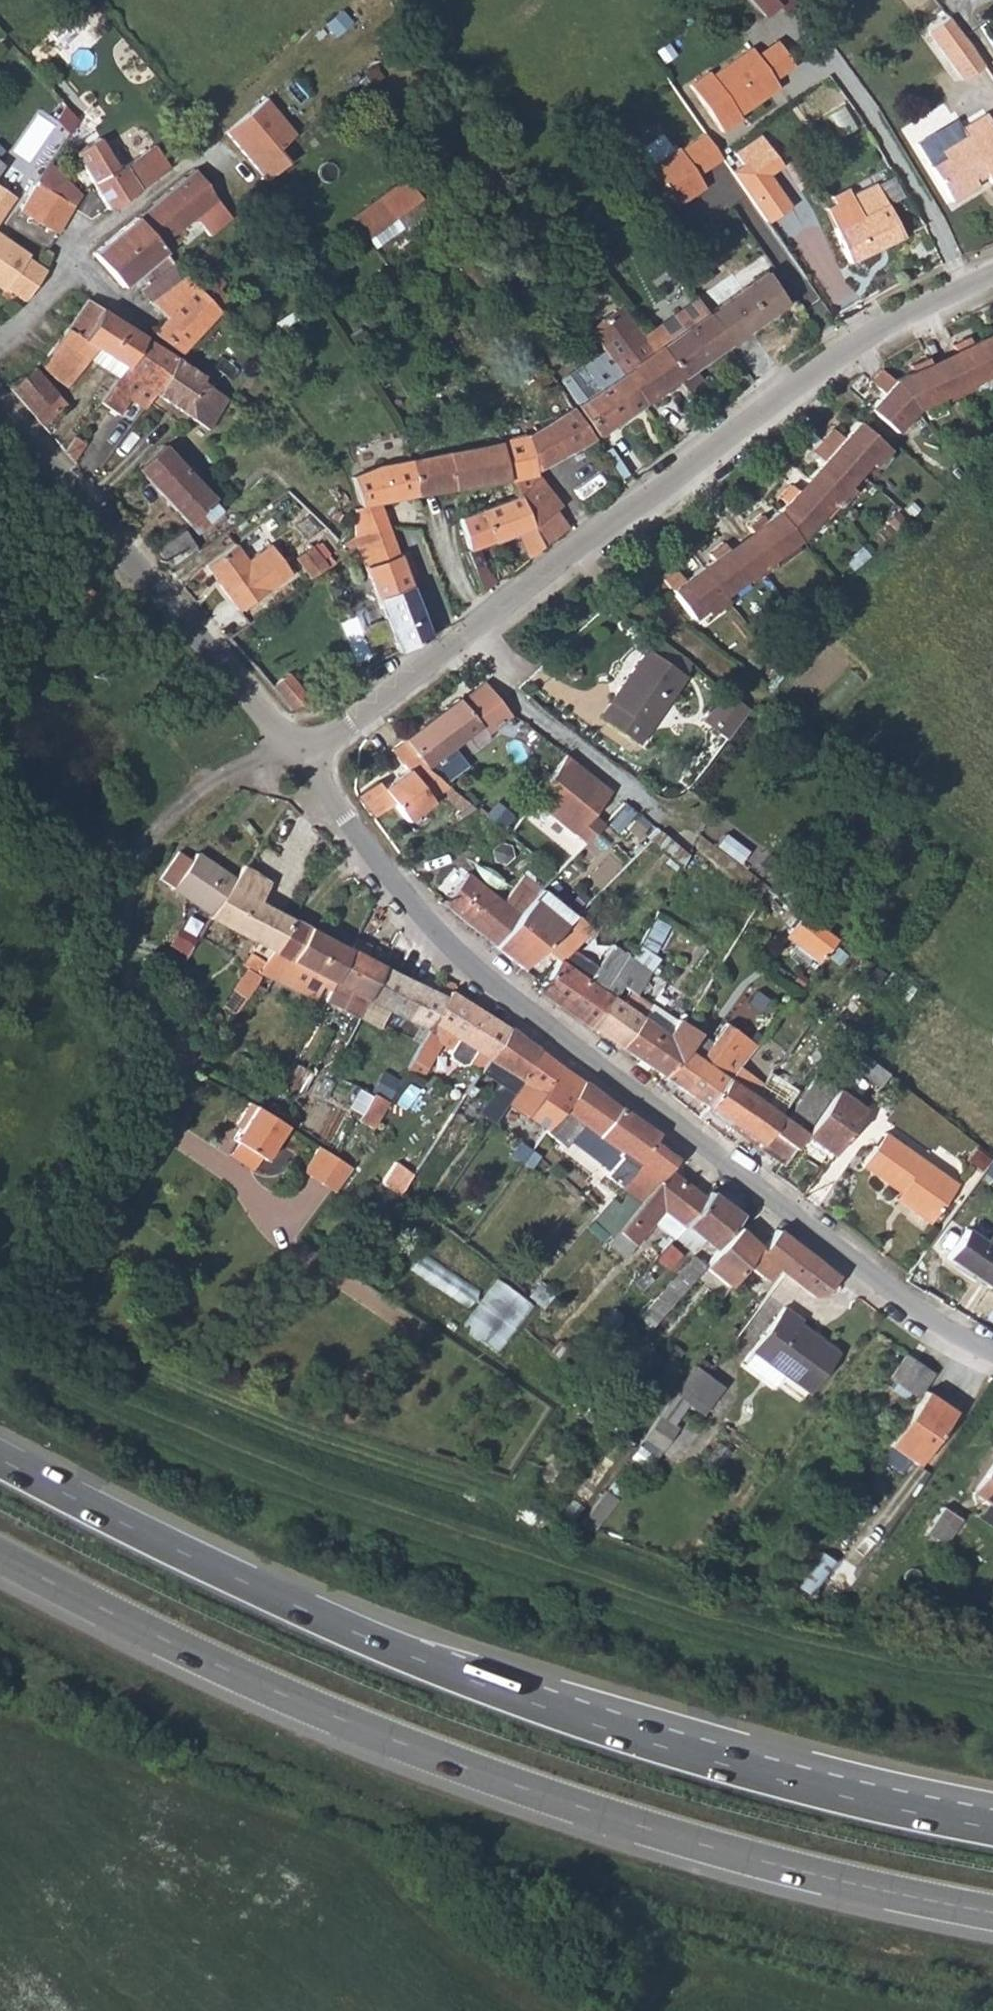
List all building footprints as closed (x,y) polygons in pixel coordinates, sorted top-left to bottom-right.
[(964,77),(985,64),(984,63),(953,14),(933,28),(964,77)] [(772,37),(751,52),(768,76),(789,62),(772,37)] [(751,52),(746,44),(706,72),(703,68),(684,81),(717,128),(736,115),(733,111),(773,84),(768,76),(751,52)] [(267,100),(225,133),(263,180),(285,162),(274,148),(294,133),(267,100)] [(56,113),(70,123),(78,112),(65,101),(56,113)] [(958,120),(920,142),(950,194),(971,182),(967,176),(981,168),(988,180),(992,177),(992,126),(986,114),(963,127),(958,120)] [(693,172),(717,155),(699,129),(675,147),(673,144),(643,165),(671,205),(701,184),(693,172)] [(91,183),(108,209),(172,166),(158,145),(124,164),(105,130),(73,149),(93,181),(91,183)] [(757,133),(733,150),(738,159),(763,141),(757,133)] [(738,159),(726,167),(748,198),(772,181),(765,170),(777,162),(763,141),(738,159)] [(81,194),(49,161),(34,184),(73,206),(81,194)] [(229,217),(194,169),(135,219),(155,244),(165,254),(179,240),(184,246),(204,229),(208,233),(229,217)] [(405,174),(352,215),(369,236),(422,195),(405,174)] [(890,199),(902,192),(893,174),(880,180),(890,199)] [(847,262),(902,236),(874,179),(846,193),(843,188),(826,196),(829,204),(821,208),(847,262)] [(785,199),(772,181),(748,198),(750,201),(761,216),(785,199)] [(20,210),(59,232),(73,206),(34,184),(20,210)] [(150,282),(139,291),(149,302),(183,275),(165,254),(155,244),(135,219),(93,253),(122,286),(131,279),(138,272),(150,282)] [(402,226),(380,238),(395,262),(408,254),(405,246),(413,241),(402,226)] [(1,283),(20,294),(38,261),(20,250),(21,247),(0,235),(0,284),(1,283)] [(207,271),(202,287),(222,293),(227,277),(207,271)] [(765,271),(705,314),(727,344),(786,302),(765,271)] [(180,352),(217,314),(219,311),(195,285),(183,275),(149,302),(165,317),(152,332),(177,349),(180,352)] [(85,299),(67,327),(82,337),(100,309),(85,299)] [(727,344),(705,314),(695,300),(642,337),(652,351),(659,346),(680,376),(677,379),(705,421),(721,409),(694,368),(727,344)] [(650,398),(677,379),(680,376),(659,346),(652,351),(642,337),(619,305),(588,329),(605,352),(620,373),(622,372),(628,368),(650,398)] [(96,346),(125,365),(143,336),(100,309),(82,337),(96,346)] [(69,386),(89,357),(96,346),(82,337),(67,327),(42,364),(69,386)] [(965,344),(962,339),(946,347),(949,353),(951,359),(928,370),(926,365),(923,359),(906,368),(908,373),(890,383),(878,373),(868,386),(879,395),(867,410),(893,433),(912,411),(940,396),(944,401),(970,388),(967,382),(992,369),(992,372),(992,330),(965,344)] [(129,395),(143,406),(147,401),(152,394),(157,385),(173,355),(143,336),(125,365),(124,365),(118,375),(99,400),(116,413),(129,395)] [(89,357),(118,375),(124,365),(125,365),(96,346),(89,357)] [(597,436),(644,403),(622,372),(620,373),(605,352),(562,381),(576,401),(574,404),(597,436)] [(949,353),(926,365),(928,370),(951,359),(949,353)] [(173,355),(157,385),(152,394),(179,410),(190,418),(208,429),(222,401),(196,385),(203,373),(200,371),(173,355)] [(66,400),(38,371),(34,366),(8,388),(32,414),(46,400),(55,410),(66,400)] [(650,398),(628,368),(622,372),(644,403),(650,398)] [(40,423),(55,410),(46,400),(32,414),(40,423)] [(536,469),(593,439),(571,406),(527,435),(500,440),(507,477),(509,481),(514,497),(519,496),(532,527),(544,547),(566,529),(554,515),(560,510),(535,475),(533,472),(536,469)] [(888,447),(857,422),(843,437),(833,429),(813,452),(823,461),(807,479),(813,483),(800,496),(795,492),(791,488),(782,498),(787,502),(779,512),(768,521),(763,515),(754,522),(785,550),(801,538),(823,513),(828,516),(854,486),(849,482),(867,461),(872,465),(888,447)] [(287,434),(277,424),(267,434),(275,444),(287,434)] [(453,489),(507,477),(500,440),(410,460),(417,497),(452,491),(453,489)] [(136,467),(158,492),(185,467),(184,466),(161,442),(136,467)] [(360,505),(352,509),(353,523),(353,537),(387,525),(379,504),(417,497),(410,460),(391,464),(387,447),(367,452),(370,469),(350,476),(360,505)] [(223,508),(185,467),(158,492),(159,492),(198,533),(223,508)] [(807,479),(795,492),(800,496),(813,483),(807,479)] [(544,547),(532,527),(519,496),(514,497),(481,507),(456,517),(463,543),(466,551),(492,540),(493,542),(514,534),(528,559),(544,547)] [(785,550),(754,522),(749,526),(754,532),(758,537),(737,554),(733,549),(728,543),(714,554),(720,560),(691,584),(682,572),(667,585),(697,623),(712,610),(717,615),(734,602),(730,597),(753,577),(757,582),(781,563),(776,557),(785,550)] [(429,636),(387,525),(353,537),(344,543),(348,549),(351,552),(353,550),(357,548),(397,653),(429,636)] [(195,545),(182,529),(157,547),(169,564),(195,545)] [(754,532),(733,549),(737,554),(758,537),(754,532)] [(236,542),(206,563),(217,578),(220,575),(223,579),(219,581),(240,609),(292,572),(270,542),(248,558),(236,542)] [(297,556),(311,576),(327,565),(323,560),(312,545),(297,556)] [(330,555),(323,560),(327,565),(333,560),(330,555)] [(87,585),(80,577),(68,587),(75,595),(87,585)] [(93,592),(87,585),(75,595),(82,602),(93,592)] [(661,641),(654,653),(684,672),(690,662),(661,641)] [(654,653),(647,648),(612,700),(613,702),(602,717),(638,741),(684,672),(654,653)] [(295,666),(273,683),(294,709),(315,692),(295,666)] [(349,692),(365,682),(360,675),(345,685),(349,692)] [(458,696),(403,738),(423,762),(426,766),(446,783),(467,766),(451,746),(479,724),(485,732),(509,713),(505,708),(483,681),(460,699),(458,696)] [(750,707),(726,689),(710,711),(722,720),(718,726),(730,735),(741,720),(750,707)] [(710,711),(706,717),(718,726),(722,720),(710,711)] [(609,791),(564,754),(538,791),(550,802),(544,809),(584,843),(602,824),(590,814),(609,791)] [(426,766),(423,762),(409,772),(407,769),(381,788),(376,782),(356,796),(374,817),(393,804),(405,820),(431,802),(429,799),(448,785),(446,783),(426,766)] [(646,830),(634,820),(627,827),(638,837),(646,830)] [(666,852),(683,864),(689,850),(661,830),(650,841),(666,852)] [(660,860),(666,852),(650,841),(642,849),(660,860)] [(173,886),(213,912),(236,877),(196,850),(190,859),(178,851),(160,878),(173,886)] [(270,880),(245,865),(236,877),(213,912),(209,918),(253,940),(272,950),(291,916),(260,898),(270,880)] [(442,902),(492,942),(516,913),(539,888),(523,871),(513,883),(501,899),(466,871),(442,902)] [(568,919),(539,888),(516,913),(492,942),(521,965),(543,943),(568,919)] [(556,957),(536,987),(592,1025),(610,994),(612,996),(621,983),(616,980),(631,958),(631,957),(598,934),(571,968),(559,958),(573,944),(591,927),(576,912),(569,919),(568,919),(543,943),(556,957)] [(823,957),(839,938),(804,912),(789,932),(823,957)] [(323,977),(332,982),(350,948),(291,916),(272,950),(259,974),(254,984),(264,988),(269,978),(312,999),(323,977)] [(169,941),(187,951),(196,937),(178,927),(169,941)] [(370,946),(355,938),(350,948),(332,982),(323,1000),(356,1017),(365,998),(381,964),(366,957),(370,946)] [(240,964),(246,966),(259,974),(272,950),(253,940),(240,964)] [(635,993),(659,958),(658,957),(640,943),(631,957),(631,958),(616,980),(621,983),(635,993)] [(437,992),(384,966),(381,964),(365,998),(427,1029),(449,989),(454,982),(443,976),(437,992)] [(231,987),(244,998),(249,991),(254,984),(259,974),(246,966),(231,987)] [(312,999),(321,1003),(323,1000),(332,982),(323,977),(312,999)] [(592,1025),(619,1044),(639,1015),(648,1002),(635,993),(621,983),(612,996),(610,994),(592,1025)] [(764,997),(782,1009),(790,1000),(771,988),(764,997)] [(507,1027),(449,989),(427,1029),(424,1034),(412,1057),(427,1066),(440,1043),(451,1049),(450,1052),(450,1059),(458,1064),(466,1063),(468,1059),(478,1065),(479,1065),(485,1056),(507,1027)] [(257,996),(249,991),(244,998),(215,1037),(223,1043),(257,996)] [(802,1010),(790,1000),(782,1009),(758,1041),(779,1057),(806,1023),(797,1016),(802,1010)] [(648,1002),(639,1015),(619,1044),(664,1074),(682,1052),(697,1031),(683,1022),(677,1016),(674,1020),(648,1002)] [(507,1102),(527,1115),(561,1066),(508,1025),(507,1027),(485,1056),(479,1065),(478,1065),(475,1070),(512,1093),(507,1102)] [(711,1042),(697,1031),(682,1052),(664,1074),(665,1075),(660,1082),(658,1084),(663,1088),(671,1079),(693,1094),(709,1106),(740,1064),(725,1054),(730,1049),(713,1038),(711,1042)] [(853,1062),(880,1083),(890,1070),(861,1049),(853,1062)] [(752,1073),(755,1068),(758,1065),(746,1056),(740,1064),(709,1106),(786,1159),(803,1134),(806,1130),(750,1091),(759,1079),(752,1073)] [(525,1118),(544,1132),(583,1081),(561,1066),(527,1115),(525,1118)] [(373,1076),(365,1089),(370,1092),(387,1102),(395,1087),(373,1076)] [(544,1132),(563,1146),(569,1139),(604,1095),(583,1081),(544,1132)] [(475,1087),(467,1083),(462,1091),(469,1095),(475,1087)] [(803,1134),(831,1153),(865,1105),(836,1086),(817,1113),(806,1130),(803,1134)] [(693,1094),(684,1104),(701,1117),(709,1106),(693,1094)] [(569,1139),(588,1154),(600,1140),(595,1136),(616,1104),(604,1095),(569,1139)] [(264,1157),(286,1122),(249,1101),(228,1134),(234,1139),(259,1154),(264,1157)] [(602,1174),(638,1201),(651,1187),(668,1167),(675,1159),(654,1144),(662,1135),(616,1104),(595,1136),(600,1140),(588,1154),(607,1168),(602,1174)] [(958,1180),(885,1128),(861,1161),(899,1188),(917,1200),(913,1206),(930,1219),(958,1180)] [(416,1137),(408,1148),(421,1156),(428,1146),(416,1137)] [(251,1169),(259,1154),(234,1139),(226,1153),(251,1169)] [(304,1169),(336,1187),(353,1163),(351,1162),(337,1153),(336,1153),(319,1142),(304,1169)] [(537,1154),(531,1149),(522,1162),(528,1166),(537,1154)] [(661,1209),(683,1226),(705,1196),(668,1167),(651,1187),(605,1243),(623,1257),(661,1209)] [(895,1194),(913,1206),(917,1200),(899,1188),(895,1194)] [(741,1212),(710,1189),(705,1196),(683,1226),(674,1235),(693,1251),(704,1239),(713,1246),(741,1212)] [(760,1244),(744,1231),(743,1232),(738,1227),(714,1252),(714,1254),(704,1266),(703,1267),(710,1271),(729,1285),(745,1263),(756,1248),(760,1244)] [(988,1241),(968,1227),(948,1256),(992,1286),(992,1234),(988,1241)] [(776,1266),(783,1272),(799,1284),(817,1260),(777,1228),(760,1251),(756,1248),(745,1263),(766,1279),(776,1266)] [(670,1242),(659,1255),(670,1265),(681,1252),(670,1242)] [(413,1267),(470,1302),(479,1286),(422,1252),(413,1267)] [(646,1309),(657,1318),(703,1267),(704,1266),(693,1257),(646,1309)] [(825,1294),(837,1276),(817,1260),(799,1284),(813,1295),(825,1294)] [(536,1282),(524,1293),(525,1294),(539,1308),(551,1294),(536,1282)] [(734,1315),(744,1323),(753,1312),(742,1303),(734,1315)] [(775,1385),(785,1372),(809,1389),(837,1348),(798,1321),(801,1316),(783,1304),(743,1363),(775,1385)] [(557,1338),(548,1349),(563,1361),(572,1350),(557,1338)] [(932,1373),(905,1354),(891,1376),(918,1394),(932,1373)] [(685,1399),(714,1419),(715,1418),(729,1399),(716,1392),(722,1383),(706,1373),(694,1365),(667,1404),(675,1411),(685,1399)] [(953,1408),(925,1388),(920,1395),(889,1442),(917,1462),(953,1408)] [(679,1413),(675,1411),(667,1404),(642,1439),(654,1447),(666,1430),(679,1413)] [(547,1418),(555,1422),(562,1413),(554,1408),(547,1418)] [(974,1492),(987,1502),(981,1510),(992,1519),(992,1464),(974,1492)] [(583,1520),(594,1529),(619,1499),(608,1490),(583,1520)] [(944,1541),(960,1516),(953,1512),(946,1507),(928,1531),(935,1536),(944,1541)]
